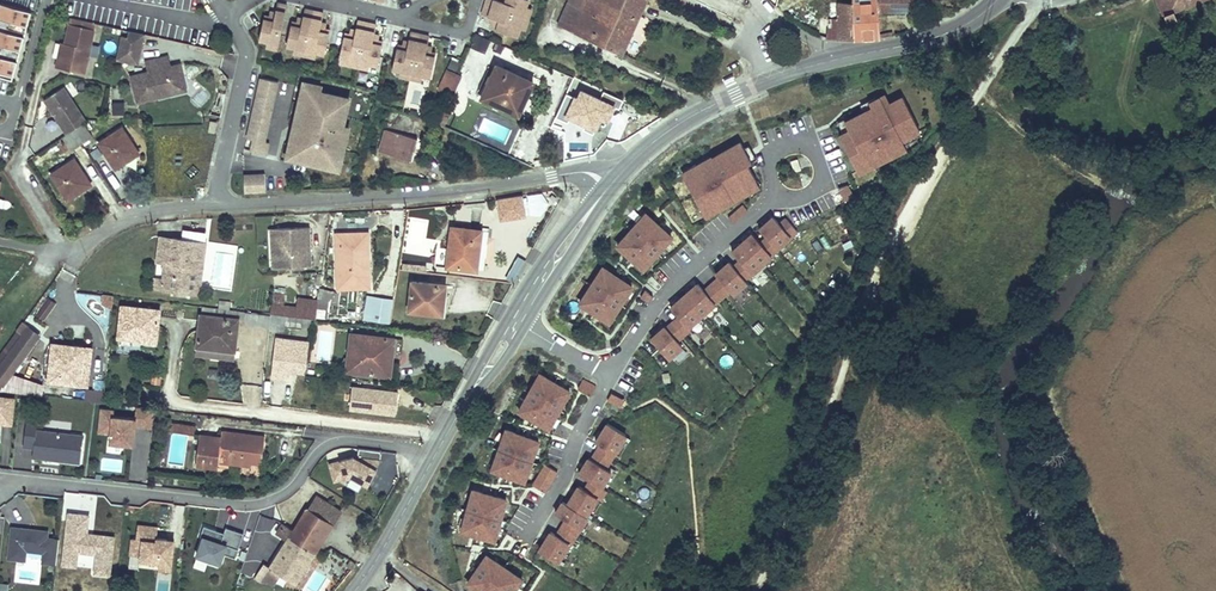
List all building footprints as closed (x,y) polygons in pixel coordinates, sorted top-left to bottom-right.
[(483,4),(521,15),(526,0),(484,0),(483,4)] [(612,48),(622,53),(640,16),(627,11),(631,1),(629,0),(566,0),(556,22),(612,48)] [(647,0),(629,0),(631,1),(627,11),(640,16),(647,0)] [(853,2),(852,40),(879,39),(879,13),(916,12),(916,0),(853,0),(853,2)] [(1171,25),(1177,23),(1174,13),(1193,6),(1208,0),(1162,0),(1171,25)] [(852,40),(853,2),(830,2),(830,12),(820,12),(819,32),(830,32),(830,38),(840,38),(840,40),(852,40)] [(0,4),(0,24),(26,31),(31,13),(0,4)] [(521,15),(483,4),(480,13),(489,16),(488,22),(493,23),(491,27),(515,35),(521,15)] [(272,18),(268,17),(263,39),(271,41),(282,43),(290,7),(280,5),(279,14),(273,13),(272,18)] [(319,13),(311,11),(309,20),(304,20),(303,24),(299,23),(294,46),(301,47),(312,49),(319,13)] [(328,15),(319,13),(312,49),(323,51),(330,53),(335,31),(330,30),(331,25),(326,24),(328,15)] [(95,24),(69,19),(68,25),(94,31),(95,24)] [(370,24),(361,22),(359,31),(354,30),(353,35),(349,34),(344,56),(351,57),(362,60),(370,24)] [(378,25),(370,24),(362,60),(373,62),(380,64),(385,41),(381,40),(382,36),(377,35),(378,25)] [(61,60),(57,59),(55,68),(85,74),(94,31),(68,25),(64,44),(61,60)] [(0,30),(0,50),(19,56),(25,38),(0,30)] [(145,35),(122,31),(116,60),(140,64),(145,35)] [(412,70),(420,34),(411,32),(409,41),(404,40),(403,45),(399,44),(394,66),(401,68),(412,70)] [(427,45),(429,36),(420,34),(412,70),(423,72),(430,74),(435,52),(431,51),(432,46),(427,45)] [(485,51),(490,40),(476,34),(471,45),(485,51)] [(281,49),(282,43),(271,41),(269,47),(281,49)] [(518,51),(502,44),(497,57),(512,64),(518,51)] [(534,58),(536,48),(527,46),(526,54),(525,59),(534,60),(534,58)] [(311,55),(312,49),(301,47),(299,53),(311,55)] [(323,51),(312,49),(311,55),(322,57),(323,51)] [(236,60),(213,54),(212,58),(235,64),(236,60)] [(983,68),(988,60),(981,55),(975,63),(983,68)] [(0,56),(0,76),(12,80),(18,62),(0,56)] [(171,68),(169,57),(147,61),(149,73),(129,77),(135,105),(157,100),(156,94),(174,90),(187,83),(183,65),(171,68)] [(361,66),(362,60),(351,57),(350,63),(361,66)] [(372,68),(373,62),(362,60),(361,66),(372,68)] [(525,80),(490,65),(477,95),(516,114),(523,98),(518,96),(525,80)] [(411,76),(412,70),(401,68),(400,74),(411,76)] [(422,78),(423,72),(412,70),(411,76),(422,78)] [(461,77),(446,70),(438,88),(454,95),(461,77)] [(623,101),(575,78),(555,117),(568,123),(569,121),(595,133),(601,121),(607,124),(615,109),(618,111),(623,101)] [(263,144),(274,84),(258,81),(246,141),(252,143),(249,154),(264,157),(266,145),(263,144)] [(189,94),(187,83),(174,90),(156,94),(157,100),(189,94)] [(301,143),(303,135),(297,134),(305,91),(316,93),(317,87),(300,84),(285,160),(291,162),(295,141),(301,143)] [(64,88),(44,100),(66,135),(82,125),(86,122),(64,88)] [(340,127),(344,109),(341,109),(343,98),(316,93),(305,91),(297,134),(303,135),(301,143),(295,141),(291,162),(332,169),(340,127)] [(843,135),(838,135),(858,175),(890,160),(888,156),(904,148),(902,144),(914,138),(911,133),(917,130),(902,99),(891,104),(885,93),(858,106),(862,114),(838,125),(843,135)] [(125,103),(113,103),(113,116),(125,116),(125,103)] [(210,121),(208,131),(214,133),(217,122),(210,121)] [(66,135),(67,137),(75,149),(91,139),(82,125),(66,135)] [(338,171),(346,128),(340,127),(332,169),(338,171)] [(122,128),(100,142),(118,169),(129,162),(127,158),(137,151),(122,128)] [(418,140),(386,131),(380,152),(412,161),(418,140)] [(696,165),(682,173),(693,192),(691,193),(705,217),(759,185),(746,164),(755,159),(748,147),(742,150),(739,144),(712,160),(711,158),(697,166),(696,165)] [(57,164),(64,154),(54,147),(47,157),(57,164)] [(76,159),(52,175),(70,201),(83,192),(80,188),(91,181),(76,159)] [(796,159),(790,161),(794,171),(800,169),(796,159)] [(266,192),(266,175),(245,176),(245,193),(261,192),(263,192),(266,192)] [(846,184),(838,188),(844,200),(852,196),(846,184)] [(523,196),(498,201),(502,222),(527,217),(523,196)] [(741,205),(728,217),(733,222),(746,210),(741,205)] [(645,214),(618,245),(644,268),(672,237),(645,214)] [(677,316),(652,338),(668,356),(680,346),(675,339),(688,328),(686,326),(729,289),(732,292),(745,280),(743,278),(798,230),(786,217),(779,223),(773,216),(758,229),(766,238),(760,243),(752,233),(731,251),(739,260),(734,265),(730,260),(714,274),(717,278),(703,290),(697,283),(669,307),(677,316)] [(308,228),(270,229),(272,270),(310,268),(308,228)] [(483,232),(450,228),(445,266),(478,270),(483,232)] [(183,237),(205,238),(205,231),(184,230),(183,237)] [(335,288),(369,287),(368,247),(358,247),(358,233),(334,234),(334,244),(342,244),(342,269),(335,269),(335,288)] [(358,247),(368,247),(368,233),(358,233),(358,247)] [(164,264),(161,290),(186,293),(188,267),(195,267),(199,268),(201,247),(201,243),(158,238),(158,241),(155,263),(164,264)] [(525,260),(518,256),(508,277),(515,281),(525,260)] [(188,267),(186,293),(193,293),(195,267),(188,267)] [(602,268),(580,304),(610,322),(632,286),(602,268)] [(448,289),(411,283),(407,314),(443,320),(448,289)] [(644,290),(640,296),(648,302),(652,296),(644,290)] [(112,296),(103,296),(102,304),(112,309),(112,296)] [(44,322),(57,304),(49,298),(36,316),(44,322)] [(368,322),(370,301),(365,300),(362,322),(368,322)] [(323,303),(304,301),(303,310),(302,319),(303,319),(310,320),(322,320),(323,303)] [(393,303),(370,301),(368,322),(390,325),(393,303)] [(159,311),(120,306),(117,338),(156,343),(159,311)] [(202,307),(200,307),(199,314),(237,319),(238,311),(227,310),(202,307)] [(291,308),(283,307),(282,316),(285,316),(290,317),(291,308)] [(303,310),(291,308),(290,317),(302,319),(303,310)] [(237,319),(199,314),(195,348),(233,353),(237,319)] [(277,315),(270,314),(268,329),(284,331),(285,320),(285,316),(282,316),(277,315)] [(310,320),(303,319),(302,323),(302,328),(309,329),(310,320)] [(5,388),(40,337),(37,335),(38,333),(21,322),(0,353),(0,388),(2,386),(5,388)] [(392,342),(347,336),(343,372),(387,378),(392,342)] [(276,340),(268,339),(266,355),(274,356),(276,340)] [(285,365),(306,368),(308,343),(276,340),(274,356),(273,373),(272,376),(284,377),(284,374),(284,373),(285,365)] [(50,346),(47,383),(78,387),(81,350),(81,347),(51,343),(50,346)] [(81,350),(78,387),(89,389),(92,351),(92,349),(81,347),(81,350)] [(233,353),(195,348),(195,355),(233,360),(233,353)] [(253,373),(264,373),(264,353),(254,353),(253,373)] [(285,365),(284,373),(306,376),(306,368),(285,365)] [(572,392),(538,373),(516,413),(551,432),(572,392)] [(161,376),(152,375),(151,385),(160,386),(161,376)] [(583,380),(578,389),(591,396),(596,386),(583,380)] [(258,405),(263,388),(251,384),(246,401),(258,405)] [(400,392),(352,387),(349,410),(397,416),(400,392)] [(86,400),(102,402),(103,391),(88,389),(86,400)] [(611,392),(608,399),(621,406),(624,399),(611,392)] [(2,425),(12,426),(15,399),(0,397),(0,426),(2,425)] [(101,410),(98,434),(111,436),(110,446),(135,449),(137,427),(152,429),(154,410),(135,408),(134,420),(114,418),(115,411),(101,410)] [(23,448),(33,449),(32,457),(80,462),(83,436),(37,430),(38,423),(26,421),(23,448)] [(194,434),(195,425),(171,422),(170,431),(194,434)] [(607,422),(595,441),(601,445),(591,460),(589,458),(580,473),(591,480),(585,490),(579,487),(568,505),(563,501),(556,513),(566,519),(557,534),(551,531),(540,550),(558,561),(569,543),(572,545),(590,516),(587,514),(597,497),(600,500),(607,489),(602,486),(611,471),(605,468),(626,434),(607,422)] [(542,440),(506,427),(491,472),(527,484),(542,440)] [(219,469),(220,462),(261,467),(264,435),(222,430),(221,436),(200,434),(196,466),(219,469)] [(352,457),(327,464),(332,483),(350,478),(366,487),(375,470),(352,457)] [(507,498),(471,489),(459,533),(495,543),(507,498)] [(317,517),(300,544),(313,553),(340,513),(313,496),(304,508),(317,517)] [(294,583),(313,553),(300,544),(317,517),(304,508),(291,531),(280,524),(273,535),(283,541),(281,546),(274,557),(268,567),(278,573),(294,583)] [(89,533),(91,515),(68,512),(65,535),(61,567),(78,568),(79,553),(97,555),(94,575),(111,577),(116,537),(89,533)] [(138,524),(137,539),(132,538),(130,555),(141,556),(140,562),(159,564),(158,571),(172,573),(173,566),(174,566),(177,541),(157,538),(159,527),(138,524)] [(54,565),(56,540),(45,539),(46,532),(10,527),(6,558),(54,565)] [(244,534),(226,528),(225,533),(204,527),(201,536),(204,537),(197,557),(222,566),(226,555),(236,558),(244,534)] [(464,585),(474,590),(515,590),(523,579),(485,553),(464,585)] [(271,586),(278,573),(268,567),(267,567),(259,581),(271,586)]
